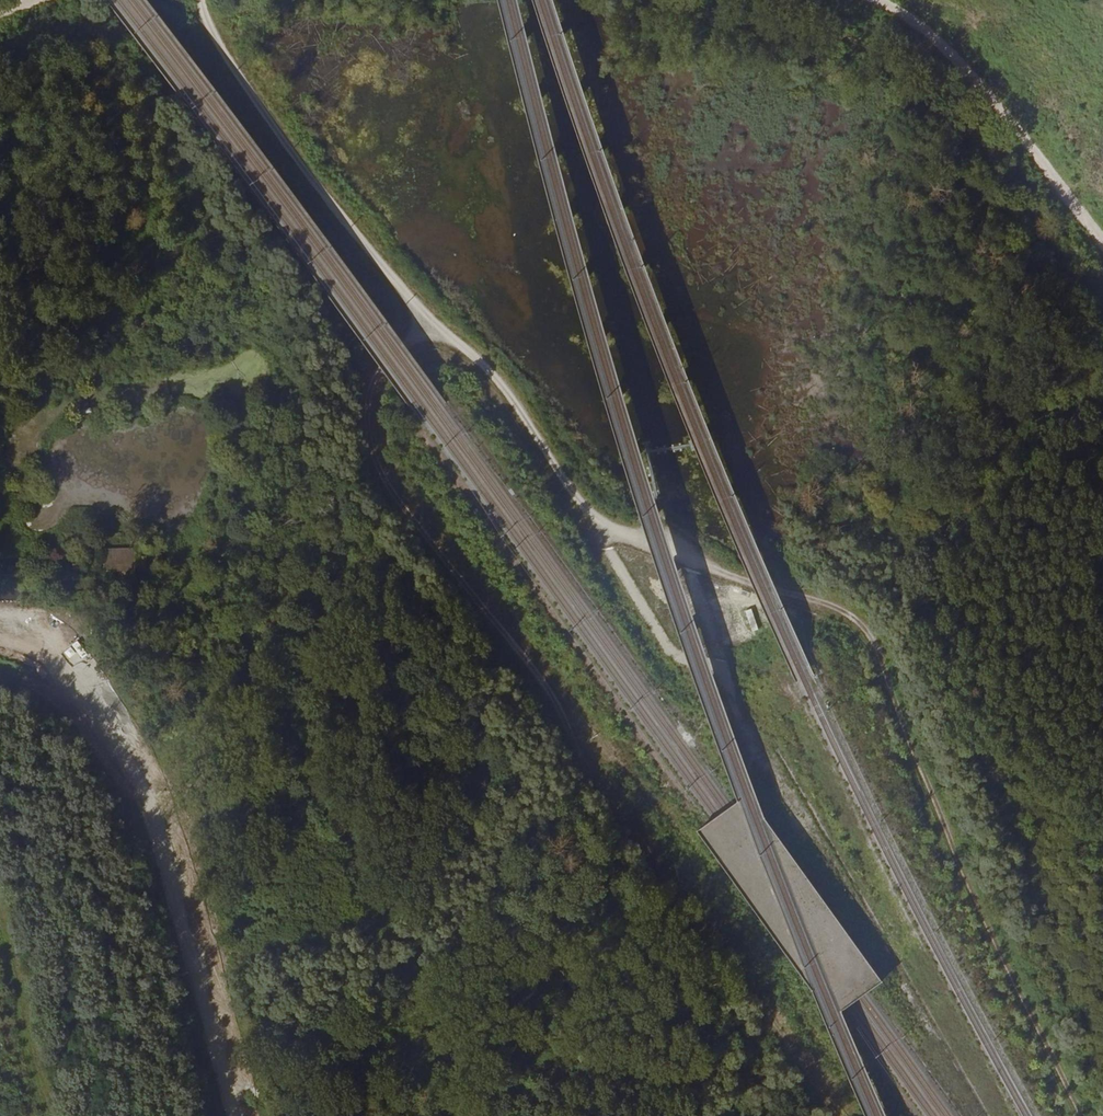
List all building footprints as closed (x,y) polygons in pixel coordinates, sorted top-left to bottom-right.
[(134,575),(134,567),(102,567),(103,575),(134,575)]
